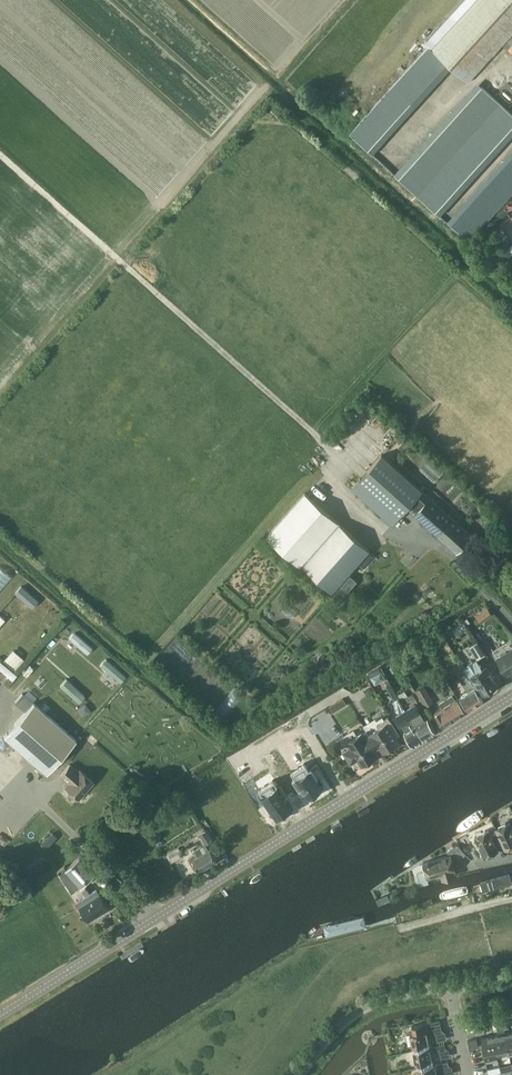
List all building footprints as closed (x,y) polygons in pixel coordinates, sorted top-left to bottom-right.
[(372,154),(449,68),(466,83),(511,33),(511,0),(463,0),(424,42),(428,46),(350,133),(372,154)] [(440,215),(511,135),(511,114),(477,82),(395,174),(440,215)] [(447,220),(469,240),(511,192),(511,149),(447,220)] [(458,552),(472,535),(382,455),(352,488),(393,524),(408,508),(431,529),(432,532),(437,537),(440,537),(458,552)] [(429,459),(420,470),(435,483),(444,473),(429,459)] [(372,551),(341,524),(307,494),(270,536),(304,566),(334,593),(372,551)] [(15,589),(32,606),(38,600),(21,583),(15,589)] [(482,608),(480,618),(488,619),(490,609),(482,608)] [(67,635),(86,653),(92,647),(73,629),(67,635)] [(442,632),(428,641),(433,649),(447,640),(442,632)] [(493,651),(507,674),(511,671),(511,640),(493,651)] [(478,660),(486,655),(478,642),(470,647),(478,660)] [(13,647),(6,655),(16,663),(23,655),(13,647)] [(121,680),(126,674),(106,656),(100,663),(121,680)] [(14,678),(18,672),(0,659),(0,667),(14,678)] [(460,698),(468,711),(469,712),(484,702),(466,673),(466,672),(462,664),(455,668),(459,677),(469,692),(460,698)] [(484,694),(498,685),(487,667),(472,675),(484,694)] [(370,676),(375,685),(385,679),(380,671),(370,676)] [(444,693),(452,688),(447,680),(439,685),(444,693)] [(424,685),(416,690),(426,707),(435,702),(424,685)] [(413,693),(399,698),(404,712),(418,707),(413,693)] [(439,703),(440,705),(439,706),(441,709),(434,713),(436,716),(443,728),(464,714),(464,713),(455,700),(452,695),(439,703)] [(347,703),(343,698),(337,701),(341,707),(347,703)] [(46,774),(76,740),(33,702),(3,736),(46,774)] [(419,708),(408,714),(415,727),(416,726),(424,739),(436,732),(428,719),(426,720),(419,708)] [(408,714),(399,720),(406,732),(405,733),(413,746),(424,739),(416,726),(415,727),(408,714)] [(401,734),(390,717),(389,715),(384,719),(383,717),(377,721),(375,718),(366,724),(381,748),(383,746),(386,751),(399,742),(396,737),(401,734)] [(381,748),(366,724),(364,725),(368,731),(367,731),(366,732),(364,733),(363,732),(356,736),(352,731),(338,740),(353,763),(360,758),(364,765),(378,756),(375,751),(378,749),(381,748)] [(272,820),(319,791),(301,763),(254,792),(272,820)] [(78,799),(93,782),(80,770),(78,772),(69,764),(59,775),(68,783),(65,787),(78,799)] [(504,846),(505,848),(511,845),(511,826),(510,822),(496,828),(497,832),(504,846)] [(187,828),(177,834),(180,840),(191,834),(187,828)] [(199,833),(206,844),(212,840),(206,829),(199,833)] [(498,849),(504,846),(497,832),(491,835),(489,829),(475,836),(484,856),(498,850),(498,849)] [(455,860),(456,862),(466,853),(458,844),(453,845),(447,851),(448,855),(424,862),(428,877),(441,873),(443,879),(455,875),(454,869),(456,869),(453,861),(455,860)] [(210,848),(203,853),(193,859),(200,871),(217,860),(210,848)] [(95,874),(83,859),(81,857),(69,868),(67,865),(60,870),(91,920),(109,909),(96,889),(91,893),(84,883),(95,874)] [(480,882),(483,892),(511,882),(511,881),(510,873),(480,882)] [(470,895),(467,886),(417,899),(419,909),(429,906),(430,907),(444,904),(444,902),(470,895)] [(414,1031),(410,1032),(414,1050),(432,1046),(429,1034),(440,1032),(442,1029),(440,1019),(412,1025),(414,1031)] [(499,1033),(494,1034),(498,1055),(510,1053),(505,1032),(505,1028),(503,1021),(497,1023),(499,1033)] [(494,1034),(482,1036),(486,1057),(498,1055),(494,1034)] [(477,1038),(468,1040),(471,1053),(480,1051),(477,1038)] [(432,1046),(414,1050),(417,1067),(435,1064),(435,1063),(433,1051),(444,1049),(445,1046),(445,1043),(432,1046)] [(417,1067),(419,1074),(438,1074),(436,1069),(447,1067),(449,1064),(448,1061),(435,1063),(435,1064),(417,1067)]
